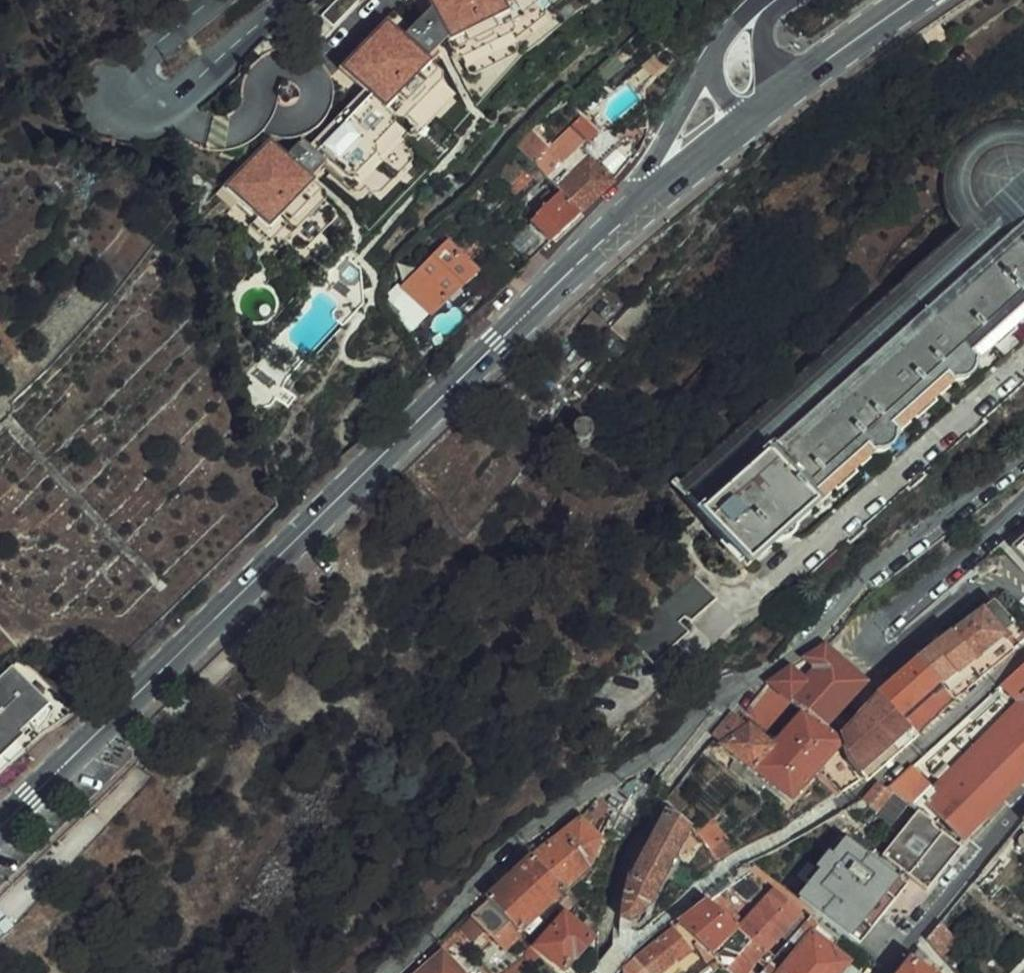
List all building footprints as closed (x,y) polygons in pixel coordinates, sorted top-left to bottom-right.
[(322,126),(314,133),(306,138),(298,140),(289,142),(279,141),(271,140),(215,196),(231,211),(227,215),(264,250),(284,230),(298,244),(329,213),(303,187),(310,180),(301,170),(305,170),(311,175),(315,175),(319,173),(321,170),(323,166),(323,164),(351,191),(363,177),(374,187),(404,156),(393,144),(412,125),(415,125),(445,94),(435,84),(442,76),(419,51),(408,40),(414,35),(419,40),(437,22),(440,28),(454,56),(464,50),(473,68),(512,48),(508,41),(547,10),(539,0),(421,0),(344,73),(360,84),(322,126)] [(324,18),(334,28),(358,3),(355,0),(342,0),(324,18)] [(420,49),(430,39),(440,28),(437,22),(419,40),(414,35),(408,40),(419,51),(420,49)] [(439,44),(439,42),(430,39),(420,49),(428,56),(431,56),(434,57),(435,58),(442,52),(440,48),(439,44)] [(297,93),(296,90),(293,88),(290,86),(287,86),(284,86),(281,88),(278,90),(277,93),(277,97),(278,100),(279,103),(282,105),(285,106),(289,106),(292,105),(295,103),(297,100),(297,97),(297,93)] [(1023,225),(1023,125),(1018,123),(1007,123),(997,124),(987,127),(977,132),(969,138),(961,145),(955,153),(950,163),(947,172),(945,183),(945,194),(947,204),(950,213),(955,223),(962,231),(841,339),(677,486),(702,513),(770,451),(926,311),(1023,225)] [(554,147),(535,165),(536,165),(541,171),(558,189),(581,213),(613,182),(592,161),(599,154),(604,158),(622,141),(608,127),(587,145),(564,166),(560,163),(565,158),(554,147)] [(574,130),(554,147),(565,158),(560,163),(564,166),(587,145),(574,130)] [(539,140),(532,132),(517,146),(524,153),(539,140)] [(536,177),(541,171),(536,165),(530,171),(536,177)] [(536,177),(530,171),(516,185),(522,190),(536,177)] [(498,180),(491,173),(485,179),(492,186),(498,180)] [(522,190),(516,185),(511,191),(516,195),(522,190)] [(487,194),(478,186),(467,197),(475,206),(487,194)] [(531,220),(551,241),(581,213),(558,189),(552,194),(551,192),(543,200),(547,205),(531,220)] [(926,311),(770,451),(702,513),(750,566),(1023,319),(1023,225),(926,311)] [(451,243),(404,285),(430,315),(478,272),(451,243)] [(396,314),(397,317),(405,331),(424,314),(410,299),(396,314)] [(639,302),(612,335),(618,339),(623,334),(626,337),(648,309),(639,302)] [(590,321),(579,333),(590,343),(601,330),(590,321)] [(1014,549),(1023,560),(1023,539),(1014,549)] [(668,608),(632,640),(654,664),(692,631),(682,620),(686,616),(694,621),(719,600),(697,574),(664,603),(668,608)] [(955,635),(985,676),(1023,643),(1023,629),(1001,600),(955,635)] [(955,635),(922,660),(957,699),(985,676),(955,635)] [(773,685),(793,701),(803,709),(825,726),(865,683),(827,647),(810,659),(820,667),(807,681),(794,670),(773,685)] [(922,660),(878,692),(916,736),(919,739),(957,699),(922,660)] [(920,814),(935,826),(942,817),(964,839),(1023,780),(1023,665),(1009,679),(936,746),(888,789),(894,794),(910,806),(920,814)] [(14,746),(18,741),(22,745),(38,731),(52,711),(50,709),(50,700),(49,692),(46,685),(42,678),(36,673),(29,669),(26,668),(19,666),(11,666),(3,667),(0,668),(0,759),(14,746)] [(771,729),(793,701),(773,685),(772,684),(748,711),(771,729)] [(878,692),(844,738),(851,760),(864,779),(892,761),(916,736),(878,692)] [(844,738),(842,740),(825,726),(803,709),(774,745),(742,719),(734,712),(716,735),(794,801),(822,769),(843,793),(864,779),(851,760),(844,738)] [(38,731),(22,745),(27,751),(47,732),(38,731)] [(0,759),(0,775),(10,767),(22,754),(14,746),(0,759)] [(864,799),(878,811),(886,803),(894,794),(888,789),(880,782),(864,799)] [(903,814),(910,806),(894,794),(886,803),(889,805),(901,815),(903,814)] [(693,826),(669,797),(655,819),(644,842),(631,871),(625,893),(622,911),(621,930),(634,930),(635,917),(653,908),(693,826)] [(889,805),(886,803),(878,811),(869,820),(873,824),(889,805)] [(849,818),(843,812),(828,821),(835,826),(849,818)] [(884,856),(927,891),(963,847),(959,844),(935,826),(920,814),(884,856)] [(908,819),(903,814),(901,815),(886,835),(891,838),(908,819)] [(583,819),(535,857),(567,891),(594,867),(602,839),(583,819)] [(737,847),(716,820),(699,834),(720,861),(737,847)] [(835,858),(850,839),(843,833),(818,843),(835,858)] [(909,885),(869,854),(850,839),(835,858),(801,899),(860,945),(909,885)] [(488,899),(491,902),(520,932),(567,891),(535,857),(488,899)] [(790,901),(771,885),(736,926),(754,943),(790,901)] [(719,892),(710,903),(719,911),(729,900),(719,892)] [(760,964),(803,911),(790,901),(754,943),(745,951),(760,964)] [(525,938),(520,932),(491,902),(463,928),(476,941),(489,930),(510,953),(525,938)] [(710,903),(681,924),(700,943),(715,960),(718,962),(726,968),(740,955),(745,951),(754,943),(736,926),(719,911),(710,903)] [(567,970),(601,931),(601,928),(591,916),(580,928),(566,916),(539,946),(567,970)] [(821,926),(812,919),(768,972),(861,972),(814,935),(821,926)] [(956,939),(940,925),(927,940),(941,956),(956,939)] [(630,972),(662,972),(694,944),(684,935),(681,936),(674,930),(630,972)] [(707,967),(715,960),(700,943),(696,947),(707,967)] [(940,968),(921,947),(901,972),(936,972),(940,968)] [(424,972),(481,972),(465,955),(452,968),(442,957),(424,972)] [(755,969),(740,955),(726,968),(733,972),(752,972),(755,969)]
